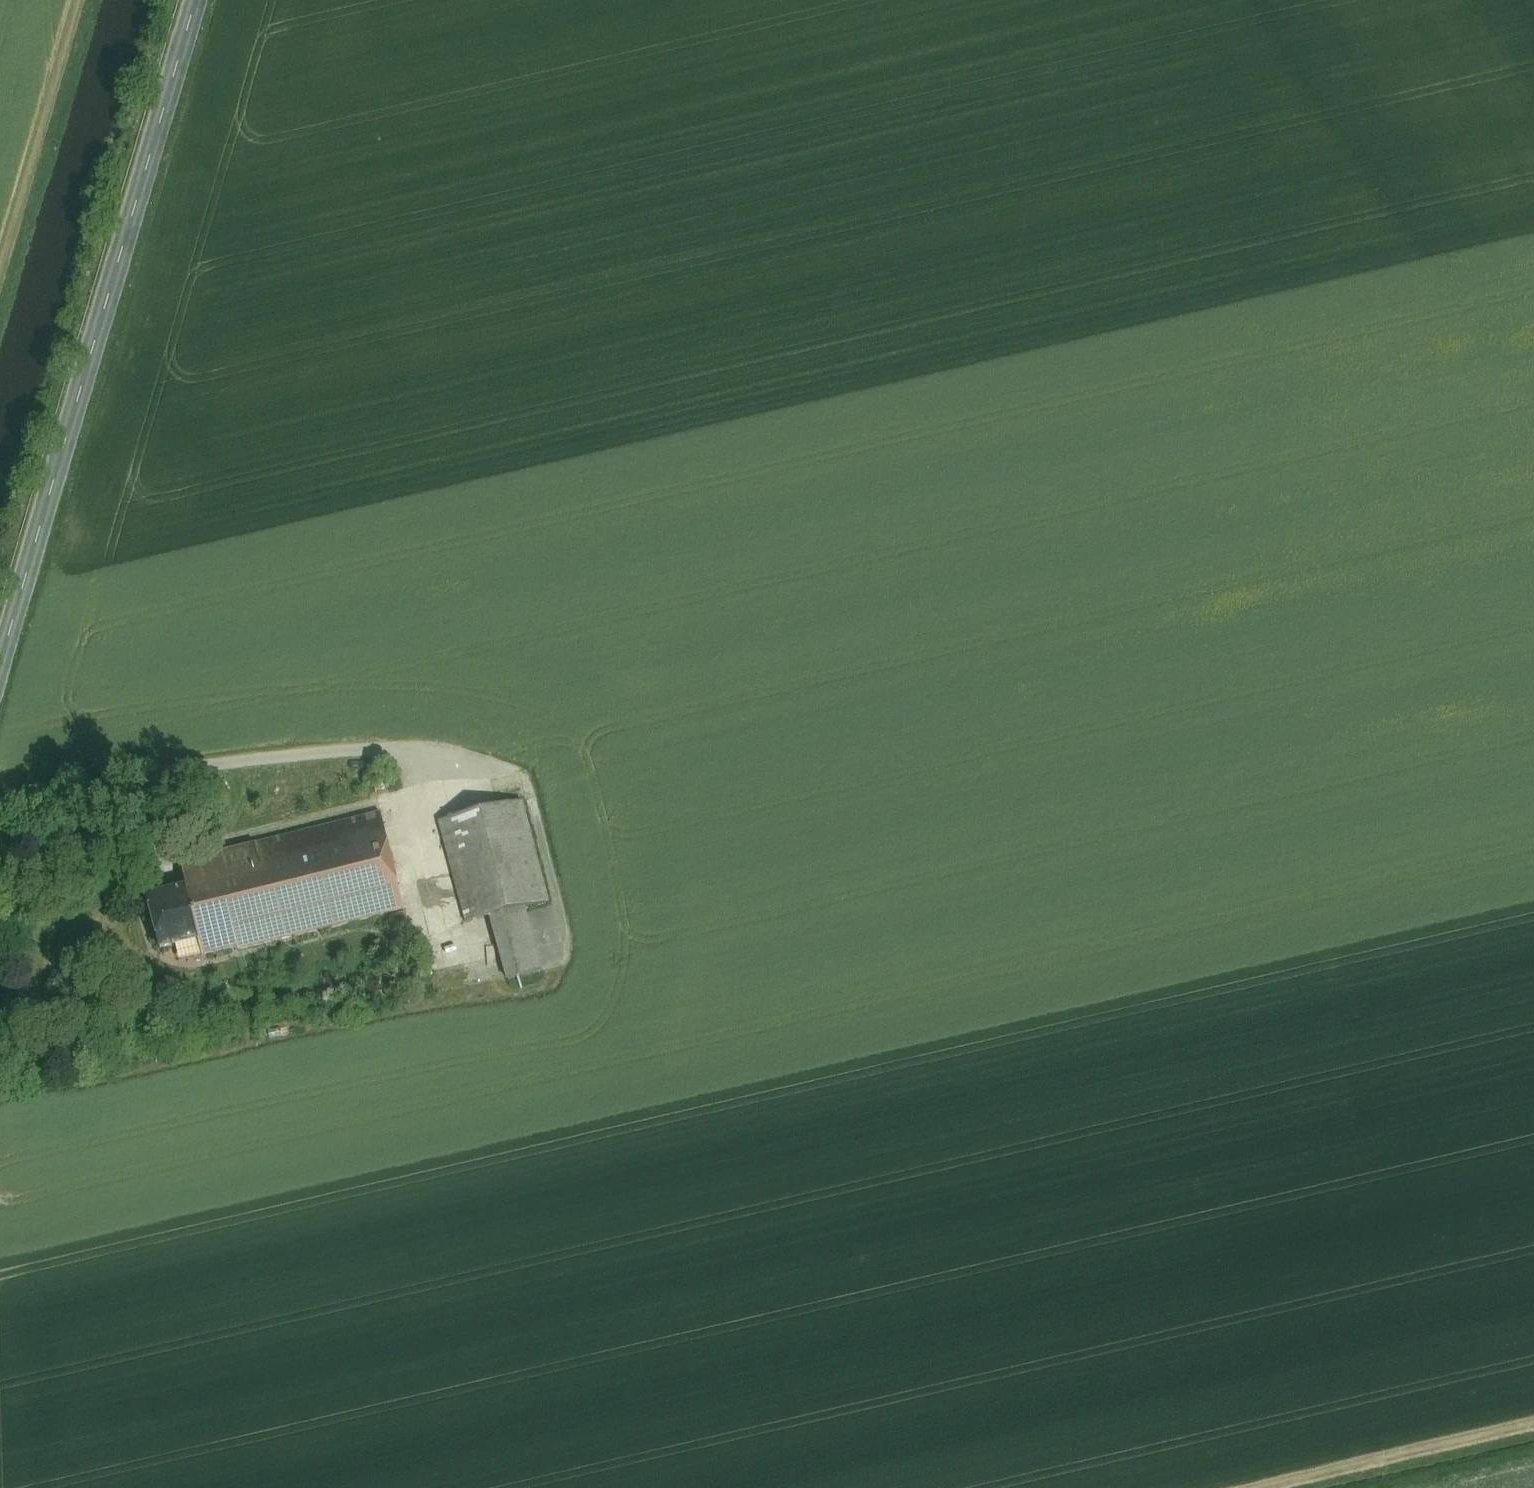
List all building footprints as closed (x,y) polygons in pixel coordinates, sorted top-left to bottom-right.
[(521,801),(440,822),(467,922),(489,916),(507,982),(542,973),(525,910),(549,903),(521,801)] [(206,966),(407,914),(381,815),(180,867),(186,892),(147,902),(161,954),(200,943),(206,966)]
